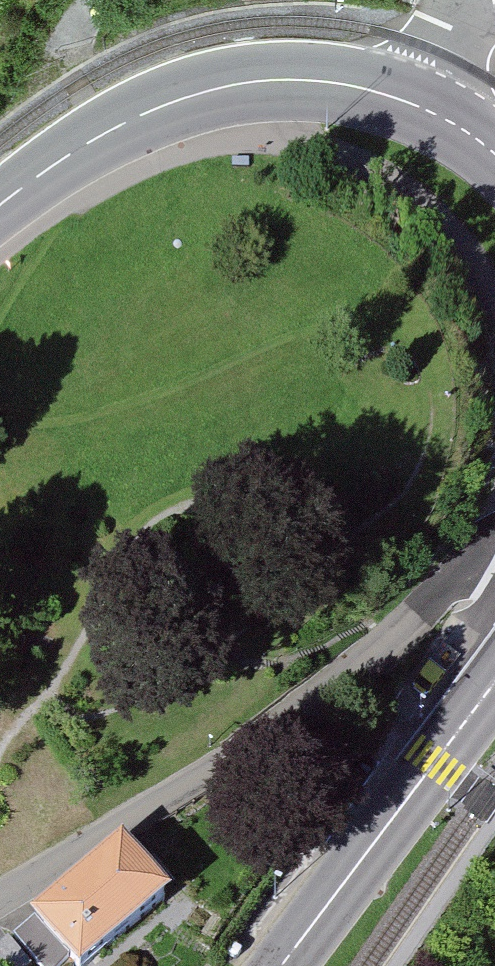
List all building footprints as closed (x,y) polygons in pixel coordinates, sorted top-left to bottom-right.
[(13,936),(39,965),(63,965),(70,960),(75,965),(85,965),(167,897),(123,845),(13,936)]
